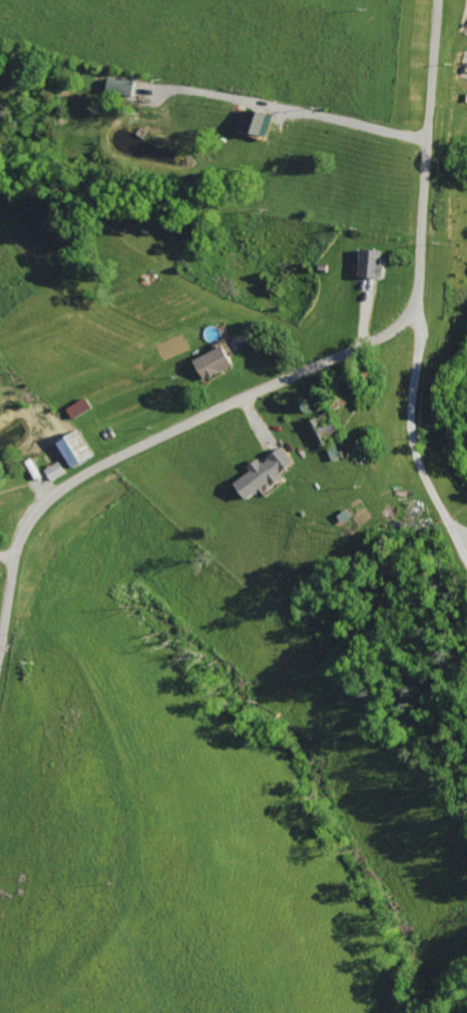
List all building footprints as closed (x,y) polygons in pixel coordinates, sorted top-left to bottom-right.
[(108,94),(134,96),(135,80),(109,78),(108,94)] [(251,120),(244,118),(241,128),(265,135),(270,113),(254,109),(251,120)] [(364,276),(386,277),(387,249),(365,249),(364,276)] [(207,379),(237,366),(228,346),(198,359),(207,379)] [(329,443),(318,419),(310,422),(321,446),(329,443)] [(75,469),(98,456),(84,431),(61,443),(75,469)] [(237,483),(249,500),(273,483),(275,486),(285,479),(282,474),(297,463),(286,447),(265,463),(262,459),(250,468),(253,471),(237,483)] [(54,481),(69,472),(62,461),(48,470),(54,481)]
